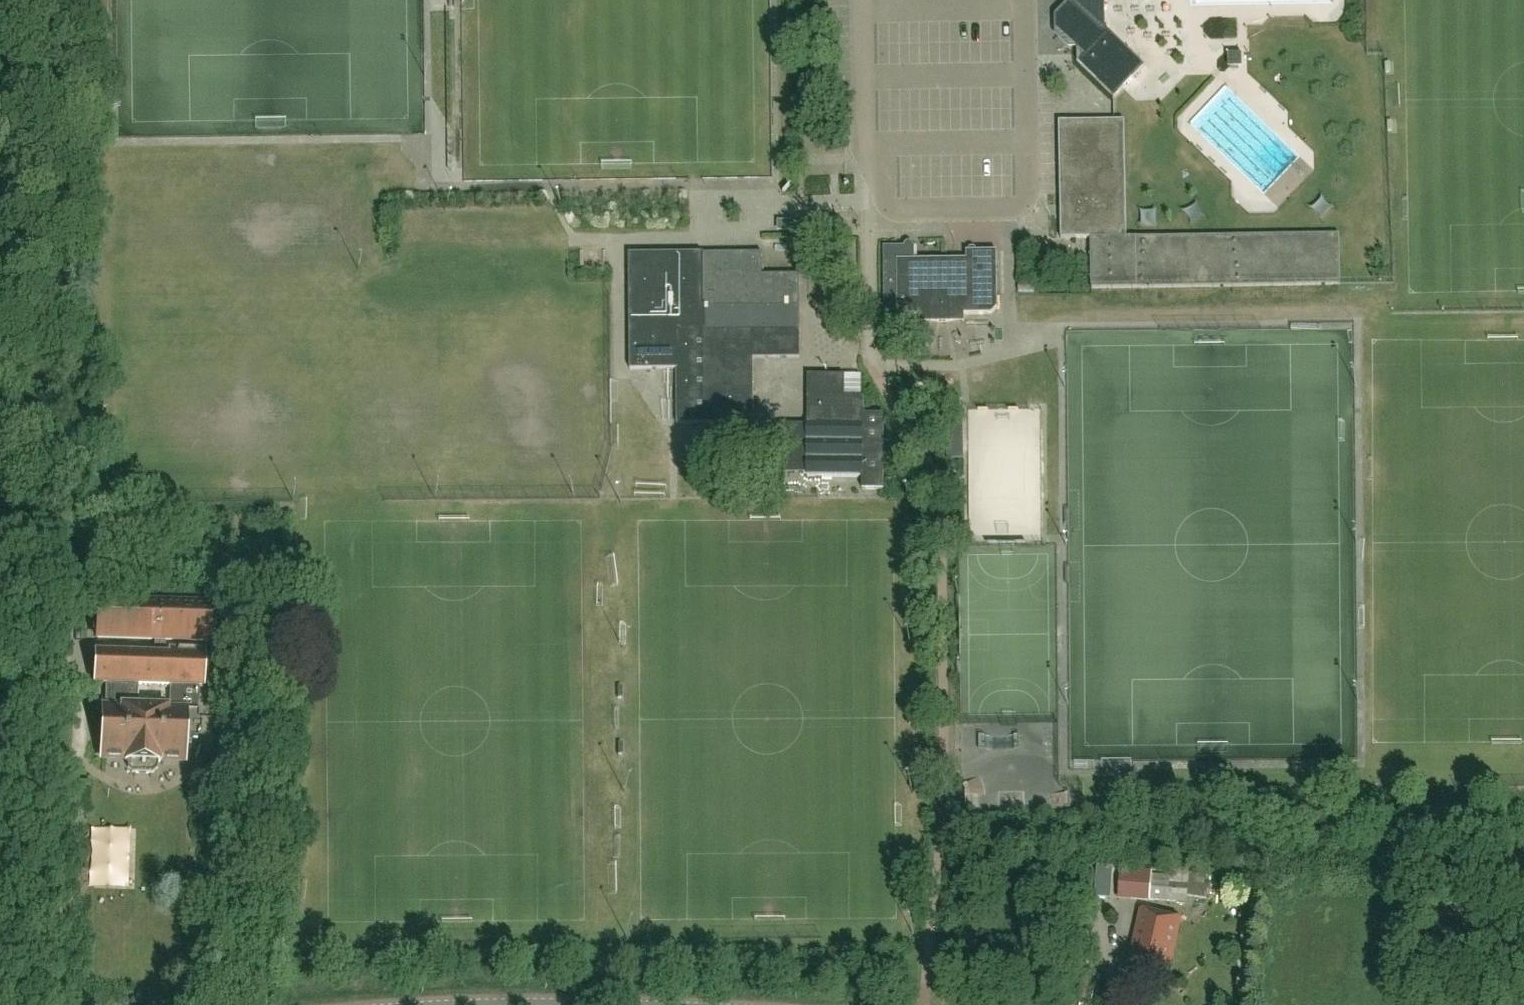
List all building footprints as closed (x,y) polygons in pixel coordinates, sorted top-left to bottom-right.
[(1074,5),(1070,5),(1058,17),(1058,34),(1070,46),(1077,45),(1077,62),(1115,98),(1124,89),(1145,66),(1108,31),(1106,31),(1106,0),(1074,0),(1074,5)] [(1240,65),(1240,57),(1232,57),(1232,65),(1240,65)] [(1133,242),(1133,238),(1127,238),(1125,121),(1060,122),(1062,239),(1091,239),(1091,243),(1133,242)] [(827,220),(827,238),(840,238),(840,220),(827,220)] [(794,221),(778,222),(778,232),(795,232),(794,221)] [(1340,235),(1133,238),(1133,242),(1091,243),(1092,289),(1340,285),(1340,235)] [(898,313),(898,316),(922,315),(930,321),(939,323),(948,322),(956,320),(964,315),(992,314),(998,308),(997,252),(967,252),(967,260),(915,261),(915,247),(884,247),(885,313),(898,313)] [(703,309),(703,255),(684,255),(684,253),(631,254),(632,370),(678,369),(678,327),(801,326),(800,309),(703,309)] [(763,255),(703,255),(703,309),(800,309),(800,276),(763,276),(763,255)] [(678,369),(678,423),(755,423),(755,358),(801,358),(801,326),(678,327),(678,369)] [(844,377),(807,376),(807,478),(862,479),(862,491),(883,491),(883,415),(863,415),(863,398),(844,398),(844,377)] [(963,427),(948,427),(948,459),(964,459),(963,427)] [(210,641),(211,609),(98,605),(97,637),(156,639),(155,655),(97,653),(96,683),(106,684),(105,704),(103,760),(128,761),(127,770),(131,774),(154,775),(159,771),(159,762),(185,762),(185,740),(198,740),(200,690),(201,690),(203,650),(170,649),(170,656),(165,656),(166,640),(210,641)] [(256,649),(270,650),(271,636),(258,635),(256,649)] [(41,793),(39,806),(54,807),(55,794),(41,793)] [(1164,877),(1122,874),(1121,898),(1186,903),(1187,899),(1206,900),(1208,878),(1164,874),(1164,877)] [(1181,920),(1143,911),(1131,962),(1169,971),(1181,920)]
